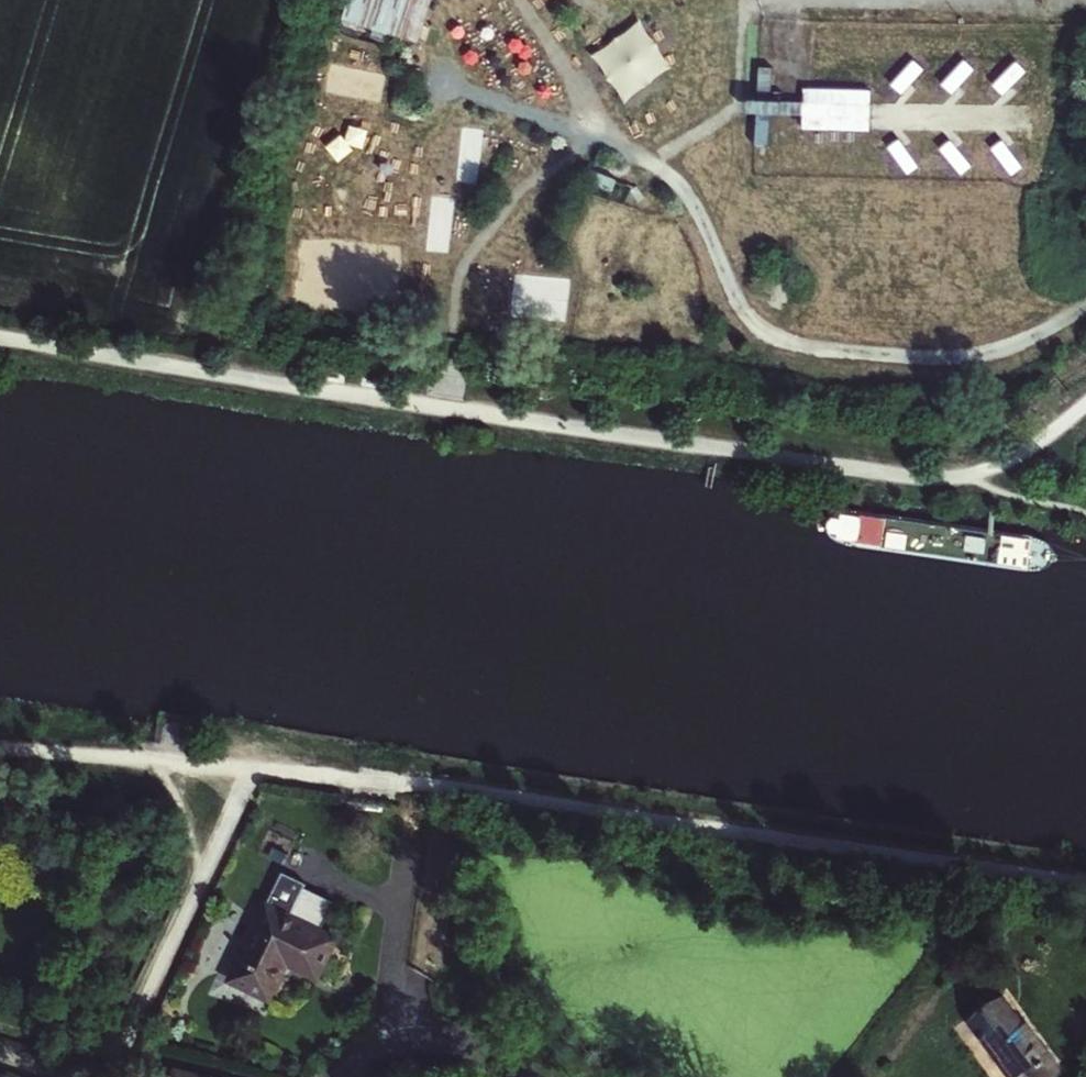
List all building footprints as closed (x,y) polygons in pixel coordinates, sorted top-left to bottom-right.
[(871,93),(804,91),(803,131),(870,133),(871,93)] [(436,177),(420,186),(440,222),(456,213),(436,177)] [(302,214),(316,239),(350,220),(336,196),(302,214)] [(295,852),(283,846),(279,855),(292,861),(295,852)] [(239,975),(278,994),(295,960),(326,974),(345,935),(328,927),(341,899),(313,885),(313,881),(291,870),(239,975)] [(964,1029),(999,1076),(1022,1076),(1030,1071),(1035,1076),(1051,1076),(1026,1042),(1022,1045),(994,1007),(964,1029)] [(190,1067),(187,1076),(235,1076),(190,1067)]
